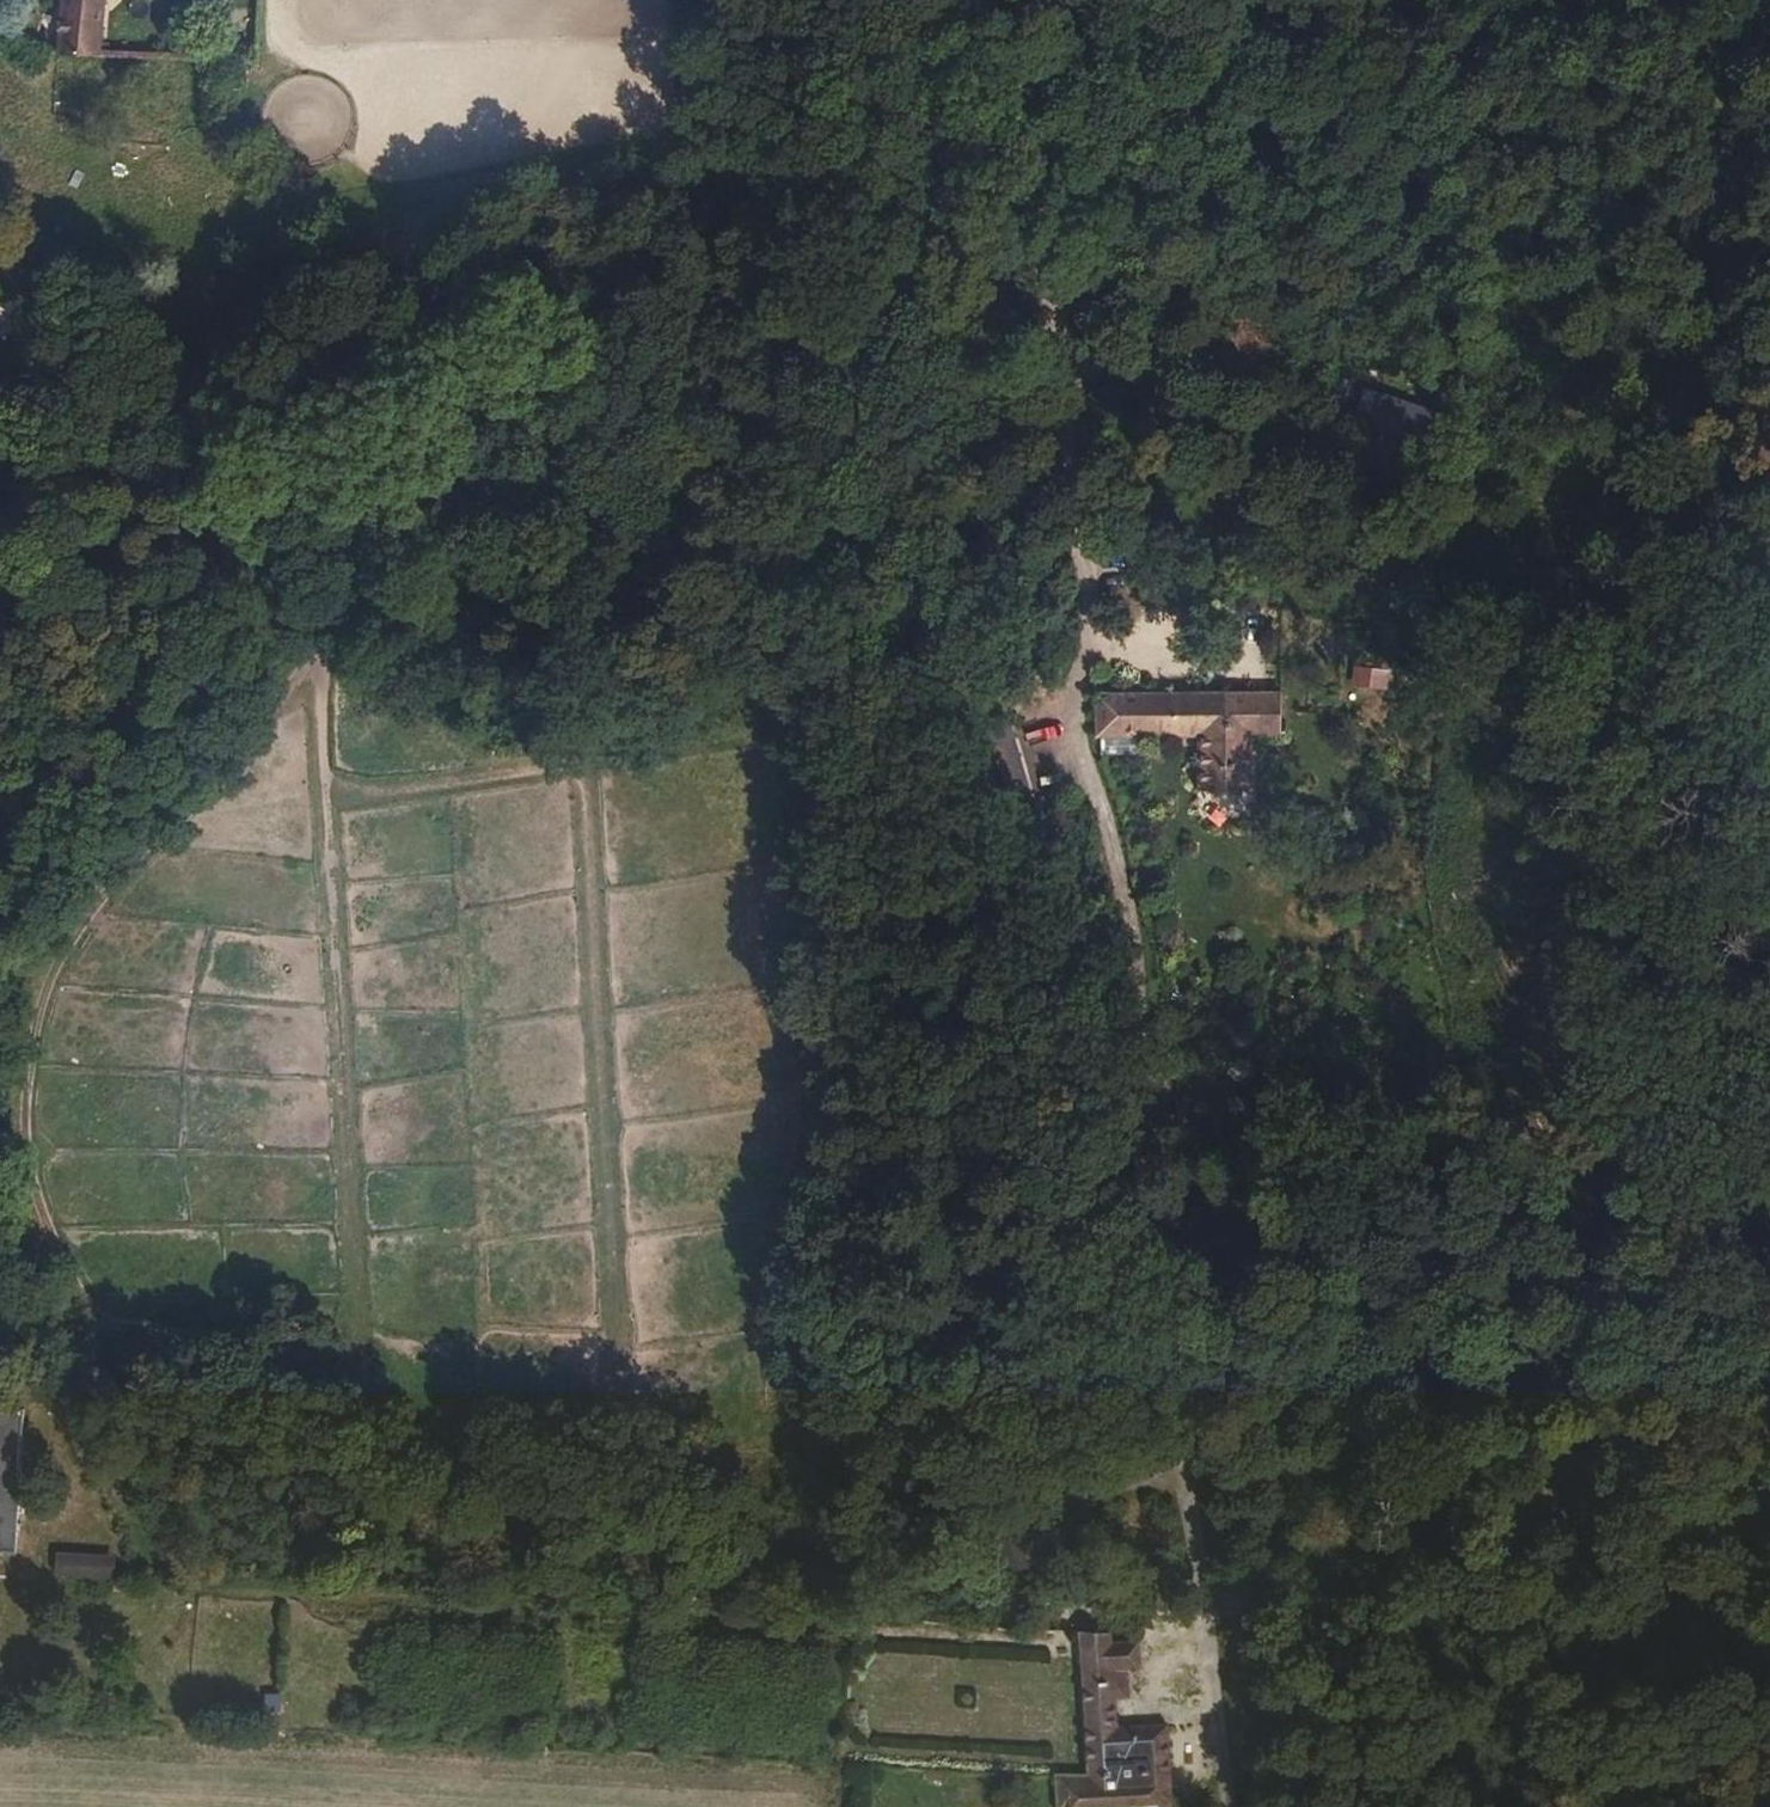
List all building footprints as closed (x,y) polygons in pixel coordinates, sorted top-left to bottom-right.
[(59,53),(102,55),(107,0),(64,0),(59,53)] [(1350,662),(1349,685),(1382,685),(1382,662),(1350,662)] [(1384,705),(1383,685),(1349,686),(1350,707),(1384,705)] [(1151,738),(1151,694),(1100,693),(1100,737),(1151,738)] [(1285,694),(1151,694),(1151,738),(1201,738),(1258,738),(1285,738),(1285,694)] [(1259,792),(1258,738),(1201,738),(1200,791),(1259,792)] [(15,1554),(24,1411),(0,1409),(0,1553),(15,1554)] [(82,1573),(83,1558),(56,1555),(54,1571),(82,1573)] [(113,1560),(83,1558),(82,1573),(112,1576),(113,1560)] [(1080,1636),(1089,1781),(1056,1782),(1057,1806),(1174,1806),(1169,1731),(1119,1733),(1118,1702),(1130,1701),(1129,1673),(1143,1672),(1141,1645),(1113,1645),(1113,1635),(1080,1636)]
